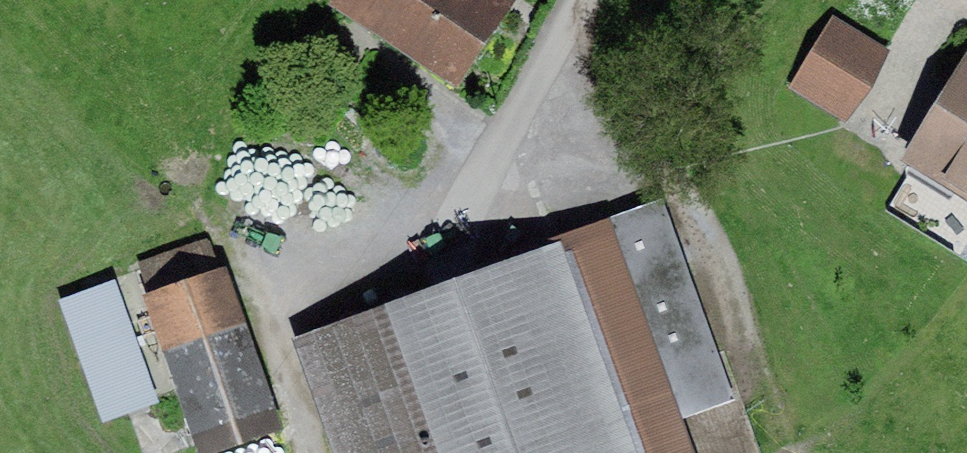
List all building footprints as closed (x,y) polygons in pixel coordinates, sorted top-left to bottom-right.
[(327,1),(456,86),(513,0),(328,0),(327,1)] [(834,15),(791,89),(845,121),(888,47),(834,15)] [(902,157),(966,196),(966,51),(902,157)] [(560,238),(637,452),(696,452),(683,417),(734,398),(663,201),(560,238)] [(135,260),(201,452),(202,452),(208,451),(272,429),(283,426),(228,265),(221,265),(211,234),(135,260)] [(292,334),(335,452),(637,452),(560,238),(292,334)] [(118,278),(61,298),(103,420),(160,400),(118,278)] [(208,451),(208,452),(271,452),(272,429),(208,451)]
